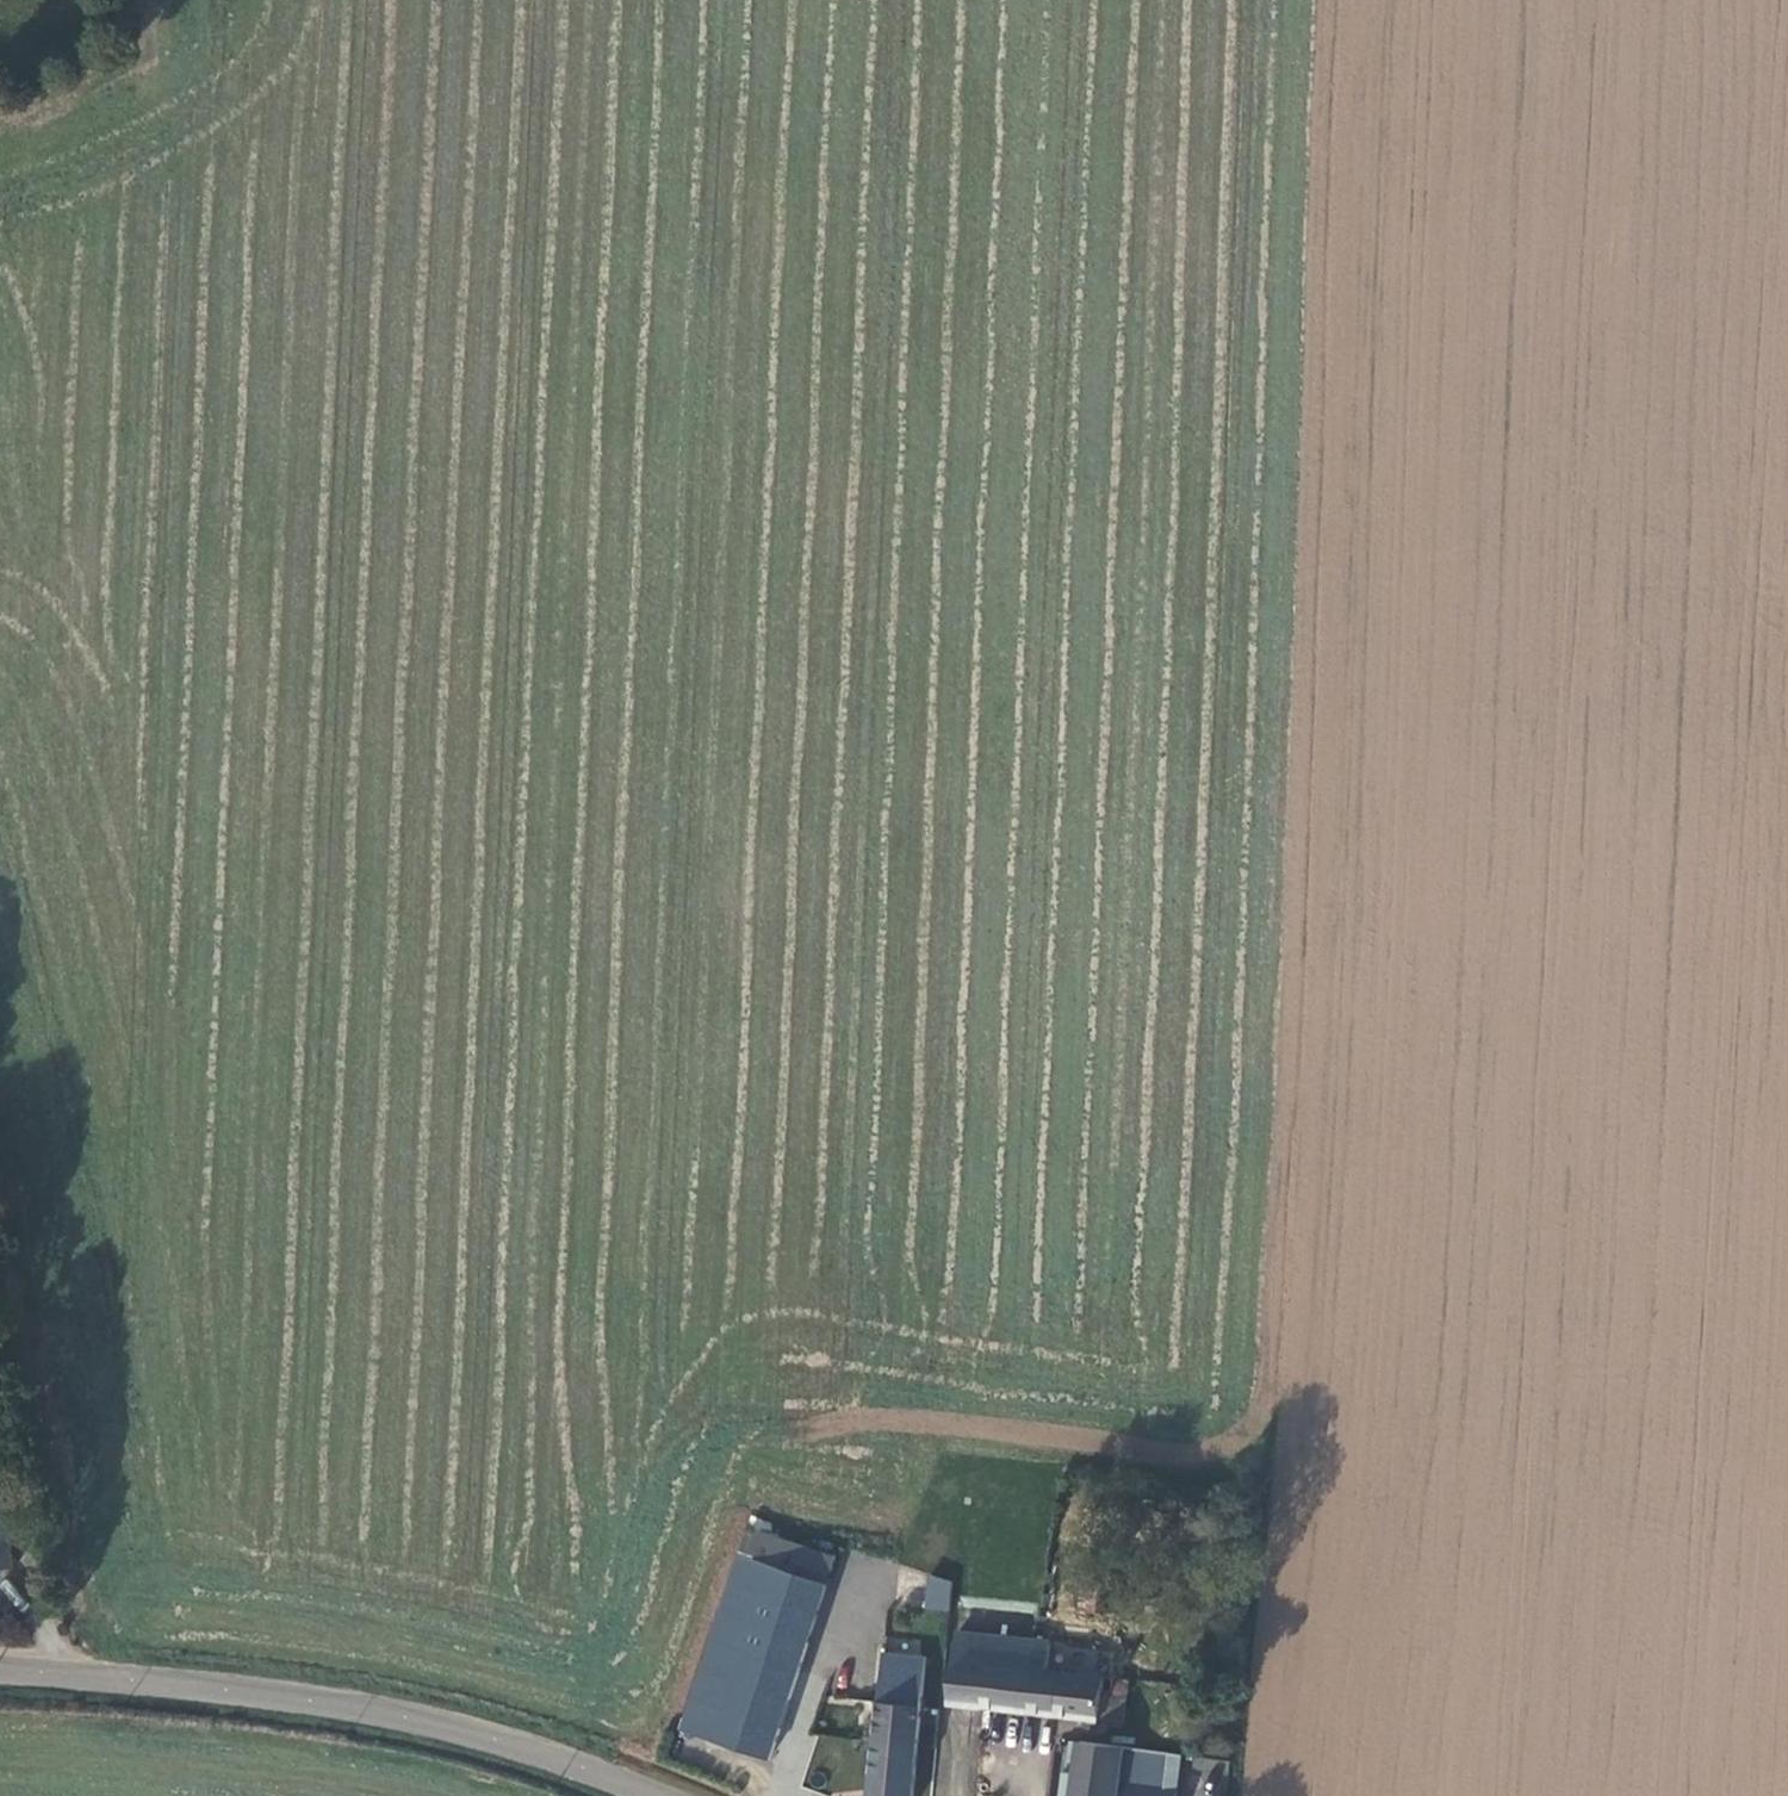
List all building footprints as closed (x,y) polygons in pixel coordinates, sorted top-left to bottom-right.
[(0,1465),(0,1555),(15,1551),(0,1465)] [(773,1759),(828,1579),(836,1553),(745,1524),(682,1729),(773,1759)] [(922,1608),(947,1612),(953,1580),(928,1576),(922,1608)] [(1055,1630),(961,1625),(956,1703),(1110,1711),(1113,1665),(1056,1663),(1055,1630)] [(872,1795),(921,1795),(935,1651),(886,1646),(872,1795)] [(1139,1666),(1113,1665),(1110,1711),(1137,1710),(1139,1666)] [(1093,1732),(1082,1795),(1186,1795),(1177,1783),(1140,1776),(1142,1766),(1134,1764),(1138,1741),(1093,1732)]
